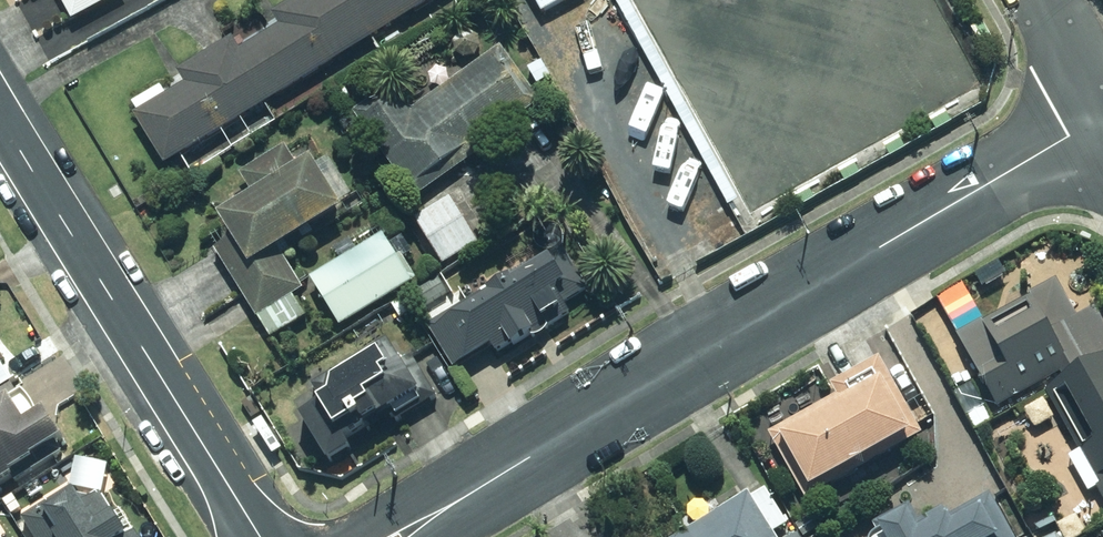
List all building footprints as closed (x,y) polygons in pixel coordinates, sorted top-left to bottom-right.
[(71,24),(114,0),(58,0),(71,24)] [(432,0),(297,0),(267,19),(273,28),(245,45),(234,27),(176,63),(190,86),(168,99),(160,87),(126,108),(162,166),(432,0)] [(407,202),(542,103),(532,90),(548,79),(535,62),(520,74),(501,48),(414,113),(392,82),(345,117),(407,202)] [(226,238),(210,248),(272,342),(305,320),(292,300),(303,292),(280,257),(341,216),(335,207),(350,197),(328,163),(317,171),(295,137),(235,177),(250,199),(216,223),(226,238)] [(446,196),(407,221),(439,272),(478,247),(446,196)] [(335,328),(412,283),(401,264),(413,257),(401,237),(390,244),(378,224),(332,251),(337,259),(306,277),(335,328)] [(571,249),(467,304),(459,289),(415,312),(450,376),(487,356),(490,361),(534,338),(530,331),(596,296),(571,249)] [(1057,277),(944,343),(986,415),(1039,384),(1102,494),(1102,332),(1089,307),(1078,314),(1057,277)] [(404,353),(379,369),(328,402),(334,411),(321,419),(297,434),(321,471),(433,399),(404,353)] [(883,365),(761,435),(800,503),(922,433),(883,365)] [(25,385),(0,401),(0,481),(61,441),(25,385)] [(108,463),(72,460),(70,491),(106,494),(108,463)] [(772,535),(790,523),(769,490),(751,502),(743,490),(673,536),(774,536),(772,535)] [(18,522),(27,536),(134,536),(119,513),(89,532),(65,493),(18,522)] [(981,510),(956,523),(948,508),(917,525),(907,507),(869,529),(873,536),(996,536),(981,510)] [(1072,513),(1036,536),(1078,536),(1085,532),(1072,513)]
